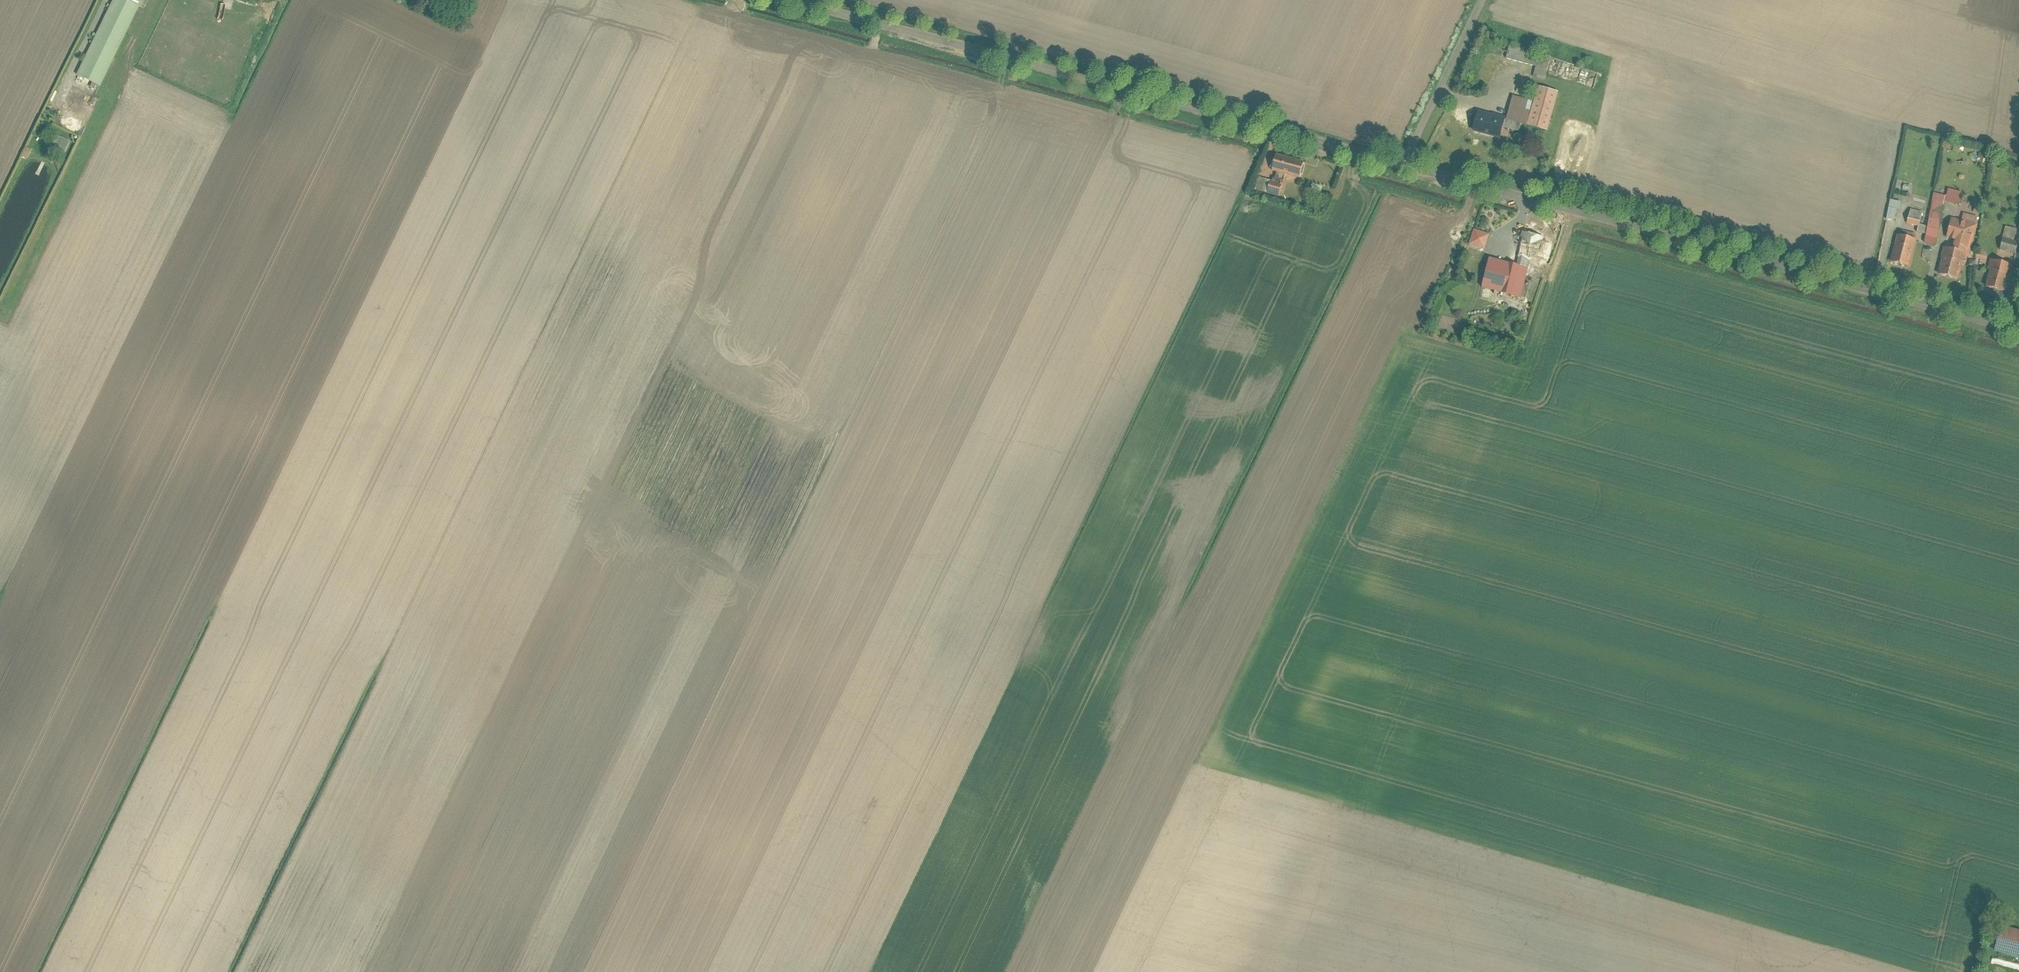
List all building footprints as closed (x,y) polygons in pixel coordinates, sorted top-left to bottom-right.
[(127,0),(113,0),(77,74),(101,86),(139,6),(127,0)] [(1551,58),(1511,46),(1507,58),(1537,66),(1535,75),(1545,78),(1551,58)] [(1528,125),(1548,131),(1560,92),(1539,86),(1528,125)] [(1528,99),(1515,95),(1508,119),(1505,129),(1518,133),(1528,99)] [(1474,132),(1501,140),(1505,129),(1508,119),(1480,111),(1474,132)] [(71,142),(57,135),(52,146),(65,152),(71,142)] [(1305,161),(1277,154),(1272,171),(1300,179),(1305,161)] [(1279,197),(1282,185),(1270,182),(1267,195),(1279,197)] [(1960,204),(1963,192),(1949,189),(1948,196),(1947,200),(1960,204)] [(1948,196),(1935,193),(1932,211),(1943,214),(1947,200),(1948,196)] [(1889,200),(1885,219),(1894,221),(1898,201),(1889,200)] [(1908,223),(1920,226),(1924,213),(1912,210),(1908,223)] [(1943,214),(1932,211),(1930,227),(1941,230),(1945,215),(1943,214)] [(1977,225),(1979,217),(1965,213),(1963,221),(1977,225)] [(1963,221),(1953,218),(1948,237),(1957,240),(1954,251),(1965,254),(1971,256),(1979,225),(1977,225),(1963,221)] [(1926,242),(1937,245),(1941,230),(1930,227),(1926,242)] [(2018,230),(2008,227),(2005,238),(2015,241),(2018,230)] [(1471,247),(1486,251),(1490,234),(1475,230),(1471,247)] [(1532,258),(1546,262),(1552,240),(1525,233),(1519,255),(1532,258)] [(1892,262),(1910,266),(1917,239),(1899,235),(1892,262)] [(2001,250),(2015,254),(2018,242),(2015,241),(2005,238),(2001,250)] [(1939,275),(1958,280),(1965,254),(1954,251),(1946,249),(1939,275)] [(1509,295),(1521,298),(1532,258),(1519,255),(1516,266),(1509,295)] [(1516,266),(1491,259),(1484,288),(1509,295),(1516,266)] [(1988,287),(2007,292),(2014,266),(1995,261),(1988,287)] [(1998,925),(1992,952),(2018,959),(2018,931),(1998,925)]
